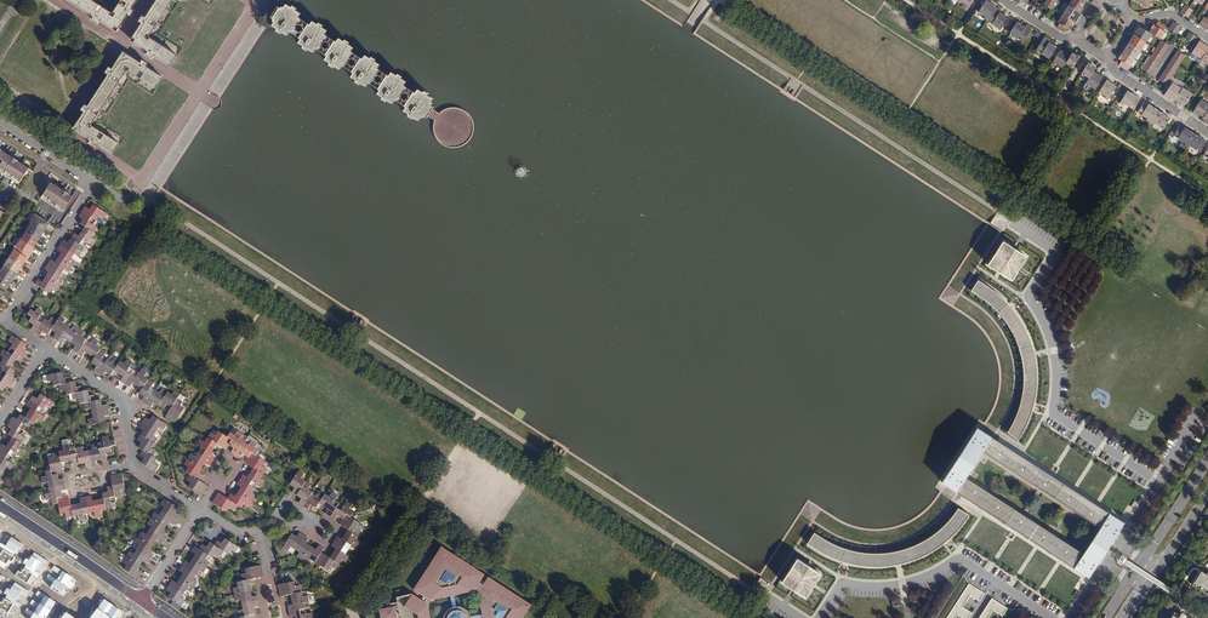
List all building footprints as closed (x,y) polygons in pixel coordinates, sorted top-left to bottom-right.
[(115,14),(93,0),(69,0),(96,17),(94,21),(99,24),(101,21),(116,30),(118,27),(122,29),(130,15),(134,17),(138,11),(134,9),(140,0),(124,0),(115,14)] [(148,18),(145,16),(141,22),(144,24),(136,38),(139,39),(136,43),(151,52),(148,56),(154,59),(156,56),(173,67),(180,56),(152,38),(177,0),(160,0),(148,18)] [(995,8),(995,7),(989,3),(990,2),(987,0),(985,0),(977,13),(983,17),(982,19),(986,21),(995,8)] [(1057,0),(1047,0),(1043,5),(1051,10),(1057,0)] [(1079,13),(1080,14),(1083,10),(1081,10),(1085,4),(1080,0),(1072,0),(1068,6),(1079,13)] [(291,6),(286,3),(284,7),(282,6),(280,8),(278,6),(275,11),(271,17),(273,19),(272,21),(274,22),(271,26),(276,29),(274,31),(280,34),(282,33),(287,36),(289,32),(294,24),(298,18),(301,13),(297,10),(298,8),(292,4),(291,6)] [(1180,12),(1184,15),(1189,7),(1185,5),(1180,12)] [(1076,19),(1079,13),(1068,6),(1062,15),(1063,16),(1074,23),(1077,19),(1076,19)] [(1189,7),(1184,15),(1188,17),(1193,9),(1189,7)] [(995,8),(986,21),(999,30),(1007,18),(999,13),(1000,11),(995,8)] [(1070,31),(1074,23),(1063,16),(1058,23),(1059,24),(1057,28),(1064,33),(1067,29),(1070,31)] [(1202,27),(1207,19),(1204,17),(1199,24),(1202,27)] [(317,23),(312,20),(309,25),(304,31),(299,39),(297,43),(302,46),(301,48),(307,51),(308,49),(313,53),(315,49),(321,41),(325,35),(328,30),(322,27),(324,25),(318,21),(317,23)] [(1025,27),(1017,22),(1009,34),(1023,43),(1032,29),(1026,25),(1025,27)] [(1149,32),(1151,34),(1160,40),(1165,32),(1162,31),(1165,26),(1157,22),(1155,26),(1153,24),(1150,28),(1151,29),(1149,32)] [(1181,27),(1173,22),(1169,29),(1168,29),(1176,34),(1181,27)] [(1146,42),(1151,34),(1149,32),(1139,26),(1134,34),(1145,42),(1146,42)] [(1184,39),(1188,42),(1193,34),(1189,32),(1184,39)] [(1130,44),(1140,51),(1143,47),(1143,46),(1145,42),(1134,34),(1132,37),(1131,37),(1128,43),(1130,44)] [(1193,34),(1188,42),(1192,44),(1197,37),(1193,34)] [(343,40),(338,37),(335,42),(331,48),(326,56),(323,60),(328,63),(327,65),(333,69),(334,67),(339,70),(342,66),(347,59),(351,52),(354,47),(349,44),(350,42),(344,38),(343,40)] [(1043,56),(1051,44),(1049,43),(1050,41),(1044,37),(1036,51),(1043,56)] [(1169,45),(1161,40),(1156,49),(1142,70),(1150,75),(1169,45)] [(1207,48),(1207,47),(1202,43),(1203,42),(1199,40),(1191,52),(1192,53),(1190,56),(1190,57),(1199,62),(1200,60),(1201,58),(1207,48)] [(1138,55),(1140,51),(1130,44),(1128,43),(1123,51),(1134,59),(1135,59),(1137,55),(1138,55)] [(1056,47),(1051,44),(1043,56),(1049,59),(1051,56),(1055,50),(1056,47)] [(1207,48),(1201,58),(1200,60),(1207,65),(1207,49),(1207,48)] [(1065,63),(1071,55),(1067,53),(1066,54),(1061,50),(1059,52),(1055,59),(1052,64),(1056,66),(1057,64),(1062,68),(1065,63)] [(1134,59),(1123,51),(1121,55),(1120,55),(1118,58),(1121,61),(1119,65),(1126,69),(1128,66),(1129,67),(1134,59)] [(1185,56),(1177,51),(1158,80),(1166,85),(1185,56)] [(143,63),(129,53),(127,57),(124,54),(115,68),(112,66),(108,72),(111,74),(90,105),(87,103),(83,110),(86,111),(77,124),(80,127),(77,130),(92,140),(90,143),(95,146),(97,144),(114,154),(121,143),(93,125),(129,70),(158,89),(165,78),(149,67),(151,64),(146,60),(143,63)] [(1065,63),(1068,66),(1072,69),(1079,57),(1076,55),(1075,55),(1072,53),(1071,55),(1065,63)] [(369,57),(364,54),(361,59),(357,65),(352,73),(349,77),(354,80),(353,82),(359,86),(360,84),(365,87),(368,83),(373,75),(377,69),(380,64),(375,61),(377,59),(371,55),(369,57)] [(1081,74),(1088,78),(1093,71),(1095,68),(1088,63),(1081,74)] [(396,74),(390,71),(387,76),(383,82),(378,90),(376,94),(380,97),(379,99),(385,102),(386,101),(392,104),(394,100),(399,92),(403,86),(406,81),(401,78),(403,76),(397,72),(396,74)] [(1098,75),(1093,71),(1088,78),(1083,85),(1088,88),(1089,86),(1094,89),(1100,81),(1103,76),(1099,74),(1098,75)] [(1111,81),(1107,79),(1104,83),(1098,92),(1103,95),(1102,98),(1107,100),(1116,86),(1110,83),(1111,81)] [(1174,101),(1175,99),(1181,89),(1171,83),(1163,96),(1167,98),(1168,96),(1174,101)] [(422,91),(417,87),(413,92),(409,99),(404,107),(402,111),(407,114),(406,116),(412,120),(413,118),(418,121),(420,117),(422,119),(423,117),(426,118),(428,116),(430,112),(432,109),(434,106),(431,105),(432,103),(430,101),(433,97),(428,94),(429,93),(423,89),(422,91)] [(1181,89),(1175,99),(1180,103),(1179,104),(1183,107),(1191,94),(1182,88),(1181,89)] [(1136,96),(1127,91),(1123,97),(1119,104),(1123,106),(1124,104),(1130,107),(1131,105),(1135,108),(1139,101),(1135,98),(1136,96)] [(1207,109),(1207,105),(1201,100),(1192,113),(1196,115),(1197,114),(1203,118),(1207,109)] [(1145,120),(1148,123),(1157,110),(1148,104),(1147,106),(1143,103),(1140,107),(1138,110),(1142,113),(1141,115),(1146,118),(1145,120)] [(459,109),(455,108),(453,108),(447,109),(443,111),(440,114),(437,117),(435,121),(434,125),(434,129),(435,133),(436,137),(440,142),(443,144),(447,146),(451,147),(455,148),(461,146),(463,145),(466,143),(469,140),(472,135),(473,131),(473,127),(473,123),(471,119),(468,114),(463,110),(459,109)] [(1157,110),(1148,123),(1152,125),(1154,123),(1159,127),(1160,125),(1164,128),(1169,120),(1165,118),(1166,116),(1157,110)] [(1185,146),(1193,133),(1184,127),(1183,129),(1179,127),(1176,131),(1174,134),(1179,137),(1177,139),(1182,142),(1181,144),(1185,146)] [(1193,133),(1185,146),(1189,149),(1190,147),(1195,150),(1196,148),(1200,151),(1205,144),(1201,141),(1202,139),(1193,133)] [(6,154),(3,159),(0,164),(0,171),(18,183),(23,175),(28,168),(19,162),(20,159),(12,154),(11,156),(6,154)] [(47,178),(58,185),(61,180),(50,173),(47,178)] [(61,212),(72,196),(69,194),(70,192),(63,187),(61,189),(51,182),(40,198),(61,212)] [(86,207),(82,212),(96,221),(99,216),(103,219),(107,214),(93,205),(90,209),(86,207)] [(90,230),(95,233),(98,227),(94,224),(96,221),(82,212),(79,216),(83,219),(80,224),(84,227),(81,232),(87,235),(90,230)] [(30,224),(43,232),(49,224),(34,215),(29,222),(29,223),(30,224)] [(39,240),(43,232),(30,224),(26,231),(39,240)] [(92,238),(95,233),(90,230),(87,235),(81,232),(78,236),(74,234),(71,239),(85,248),(88,243),(92,246),(96,241),(92,238)] [(33,248),(39,240),(26,231),(20,240),(33,248)] [(33,248),(20,240),(19,239),(14,246),(16,248),(28,255),(33,248)] [(81,254),(85,248),(71,239),(68,243),(64,240),(60,246),(74,255),(77,251),(81,254)] [(1026,256),(1003,241),(988,264),(1011,280),(1026,256)] [(72,258),(74,255),(60,246),(57,250),(61,253),(58,258),(73,267),(76,261),(72,258)] [(28,255),(16,248),(15,251),(12,249),(8,256),(9,257),(22,265),(28,255)] [(4,265),(17,273),(22,265),(9,257),(4,265)] [(58,258),(56,262),(55,263),(51,260),(48,265),(62,274),(65,270),(69,273),(72,268),(72,267),(58,258)] [(17,273),(4,265),(0,271),(0,273),(12,281),(17,273)] [(63,281),(59,279),(62,274),(48,265),(45,270),(49,273),(46,278),(60,286),(63,281)] [(12,281),(0,273),(0,285),(7,290),(12,281)] [(56,291),(60,286),(46,278),(43,283),(39,280),(36,284),(49,293),(52,289),(56,291)] [(984,284),(978,280),(971,291),(977,294),(985,300),(989,303),(999,313),(1004,319),(1010,327),(1014,335),(1019,348),(1022,357),(1023,366),(1024,378),(1023,388),(1022,398),(1018,412),(1014,421),(1008,431),(1019,438),(1020,436),(1026,426),(1029,418),(1032,409),(1036,393),(1037,381),(1036,370),(1035,357),(1033,349),(1029,338),(1024,326),(1015,313),(1008,304),(997,293),(984,284)] [(32,330),(36,332),(45,319),(41,316),(44,312),(39,309),(36,313),(31,310),(28,315),(32,318),(29,322),(34,325),(32,330)] [(48,334),(51,330),(57,320),(52,317),(49,322),(45,319),(36,332),(40,335),(43,331),(48,334)] [(54,338),(58,341),(67,327),(63,324),(66,320),(60,317),(57,320),(51,330),(56,333),(54,338)] [(66,339),(71,343),(80,329),(70,323),(67,327),(58,341),(63,343),(66,339)] [(78,353),(87,340),(82,337),(85,333),(80,329),(71,343),(76,346),(74,351),(78,353)] [(45,341),(48,335),(43,332),(40,338),(45,341)] [(14,344),(11,349),(25,357),(27,353),(23,350),(27,344),(13,336),(9,341),(14,344)] [(91,342),(87,340),(78,353),(82,356),(85,352),(91,355),(93,351),(98,353),(101,349),(96,346),(99,341),(94,338),(91,342)] [(4,358),(1,363),(6,366),(9,361),(14,364),(17,359),(22,362),(25,357),(11,349),(8,353),(4,350),(0,355),(4,358)] [(96,371),(99,373),(107,359),(103,356),(106,352),(101,349),(98,353),(93,351),(91,355),(95,358),(92,362),(97,366),(94,370),(96,371)] [(1077,359),(1075,350),(1069,352),(1071,360),(1077,359)] [(114,370),(118,373),(121,368),(117,366),(120,361),(115,357),(112,362),(107,359),(99,373),(102,375),(103,376),(106,372),(111,375),(114,370)] [(80,365),(87,368),(90,361),(83,358),(80,365)] [(126,384),(135,370),(137,366),(127,360),(125,364),(120,361),(117,366),(121,368),(118,373),(124,377),(121,381),(126,384)] [(13,384),(15,381),(16,380),(12,377),(15,372),(11,369),(14,364),(9,361),(6,366),(1,363),(0,365),(0,369),(2,371),(0,374),(0,375),(13,384)] [(146,384),(149,379),(144,376),(147,372),(142,369),(139,373),(135,370),(126,384),(130,387),(133,383),(138,386),(141,381),(146,384)] [(54,386),(60,385),(70,382),(69,377),(64,378),(63,372),(47,376),(43,376),(44,381),(45,382),(48,382),(53,381),(54,386)] [(13,384),(0,375),(0,389),(3,391),(6,385),(11,388),(11,387),(13,384)] [(141,381),(138,386),(143,389),(140,393),(145,397),(143,401),(147,404),(155,390),(151,388),(154,383),(149,379),(146,384),(141,381)] [(76,381),(70,382),(60,385),(61,391),(66,390),(67,395),(73,394),(83,391),(82,387),(77,387),(76,381)] [(154,402),(159,406),(168,392),(158,386),(155,390),(147,404),(152,407),(154,402)] [(86,403),(97,400),(96,396),(91,397),(89,390),(83,391),(73,394),(74,400),(80,399),(81,404),(86,403)] [(172,407),(180,394),(175,391),(173,395),(168,392),(159,406),(162,407),(164,409),(167,404),(172,407)] [(31,400),(44,409),(48,404),(52,407),(55,402),(41,393),(38,398),(34,395),(31,400)] [(180,394),(172,407),(169,412),(166,416),(176,423),(179,418),(185,409),(181,406),(186,398),(180,394)] [(93,413),(109,410),(108,405),(103,406),(101,399),(97,400),(86,403),(87,409),(92,408),(93,413)] [(42,414),(44,409),(31,400),(28,405),(32,408),(29,413),(33,416),(30,421),(35,423),(38,418),(43,422),(46,417),(42,414)] [(44,415),(46,412),(48,413),(51,409),(46,406),(42,414),(44,415)] [(110,415),(109,410),(93,413),(94,418),(89,419),(90,426),(95,425),(106,422),(105,416),(110,415)] [(13,418),(11,421),(25,430),(27,426),(32,428),(35,423),(30,421),(33,416),(29,413),(26,417),(21,414),(18,420),(14,417),(13,418)] [(146,418),(143,423),(156,432),(159,427),(164,430),(167,425),(154,416),(150,421),(146,418)] [(18,440),(23,443),(26,438),(21,435),(25,430),(11,421),(8,425),(7,426),(12,429),(8,434),(13,437),(11,441),(15,444),(18,440)] [(156,432),(143,423),(140,427),(144,430),(141,435),(154,444),(158,439),(154,436),(156,432)] [(1124,523),(977,427),(941,483),(1088,578),(1124,523)] [(232,452),(236,455),(245,441),(248,436),(239,430),(236,435),(231,432),(228,437),(233,440),(230,444),(235,447),(232,452)] [(226,450),(230,444),(233,440),(228,437),(219,431),(216,435),(212,432),(209,438),(213,441),(210,445),(214,448),(217,444),(226,450)] [(154,444),(141,435),(138,439),(142,442),(139,448),(143,451),(153,457),(156,451),(152,448),(154,444)] [(99,443),(102,459),(107,458),(106,453),(112,452),(111,447),(116,446),(115,440),(110,441),(109,436),(103,437),(104,442),(99,443)] [(65,450),(59,452),(60,457),(65,456),(67,461),(73,460),(74,465),(79,464),(76,448),(70,449),(68,439),(69,439),(69,437),(67,438),(62,439),(64,445),(65,450)] [(210,454),(214,448),(210,445),(213,441),(209,438),(208,437),(204,442),(200,440),(197,445),(201,447),(198,452),(212,461),(215,456),(210,454)] [(245,441),(236,455),(241,458),(244,453),(249,457),(250,456),(252,453),(256,455),(259,450),(255,448),(258,443),(253,439),(250,444),(245,441)] [(15,444),(11,441),(7,446),(3,444),(0,449),(14,457),(17,453),(21,456),(25,450),(20,447),(23,443),(18,440),(15,444)] [(96,460),(102,459),(99,443),(93,444),(94,449),(89,451),(92,467),(95,466),(98,466),(96,460)] [(92,467),(89,451),(83,452),(82,447),(76,448),(79,464),(85,462),(86,468),(88,468),(92,467)] [(0,457),(0,462),(2,464),(0,468),(0,469),(4,472),(7,467),(12,470),(15,465),(11,462),(14,457),(0,449),(0,455),(1,456),(0,457)] [(153,457),(143,451),(140,455),(145,458),(142,463),(155,472),(158,467),(154,464),(157,459),(153,457)] [(61,462),(67,461),(65,456),(60,457),(59,452),(53,453),(54,458),(49,459),(51,469),(52,475),(57,474),(63,472),(63,469),(61,462)] [(209,465),(212,461),(198,452),(195,456),(191,453),(187,459),(201,467),(204,462),(209,465)] [(265,461),(256,455),(252,453),(250,456),(249,457),(245,462),(255,468),(252,473),(256,476),(259,471),(263,474),(267,468),(262,465),(265,461)] [(185,471),(190,475),(199,480),(202,476),(197,473),(201,467),(187,459),(184,464),(188,467),(185,471)] [(52,475),(51,469),(45,471),(47,476),(41,477),(43,483),(48,482),(49,488),(65,484),(64,480),(63,479),(58,480),(57,474),(52,475)] [(293,492),(297,495),(306,481),(302,478),(305,474),(299,470),(296,475),(290,484),(296,488),(293,492)] [(244,475),(240,480),(254,489),(258,484),(262,487),(266,482),(261,479),(264,474),(263,474),(259,471),(256,476),(252,473),(248,478),(244,475)] [(110,476),(112,486),(115,497),(127,494),(122,473),(110,476)] [(199,480),(190,475),(187,480),(191,482),(188,487),(202,496),(208,486),(199,480)] [(254,489),(240,480),(238,484),(242,487),(239,493),(253,501),(256,496),(252,493),(254,489)] [(299,503),(303,506),(312,492),(308,489),(311,485),(306,481),(297,495),(302,498),(299,503)] [(52,504),(58,503),(57,498),(62,496),(61,491),(66,490),(65,488),(65,484),(49,488),(50,493),(45,494),(46,500),(51,499),(52,504)] [(115,497),(112,486),(111,486),(107,487),(108,492),(102,494),(104,499),(98,500),(99,505),(105,504),(106,509),(112,508),(111,503),(116,502),(115,497)] [(312,492),(303,506),(308,508),(310,504),(316,508),(319,503),(323,506),(326,501),(322,499),(325,494),(319,490),(316,495),(312,492)] [(236,505),(228,499),(218,493),(212,502),(226,511),(229,507),(233,510),(236,505)] [(249,507),(253,501),(239,493),(236,498),(231,495),(228,499),(236,505),(242,508),(245,504),(249,507)] [(330,497),(325,494),(322,499),(326,501),(323,506),(329,510),(326,515),(327,516),(330,518),(340,504),(335,501),(338,496),(333,493),(330,497)] [(67,518),(73,517),(72,511),(77,510),(76,505),(71,506),(68,495),(62,496),(57,498),(58,503),(60,514),(66,513),(67,518)] [(90,497),(86,497),(89,513),(95,512),(96,517),(102,516),(101,511),(106,510),(106,509),(105,504),(99,505),(98,500),(93,501),(91,496),(90,497)] [(82,504),(76,505),(77,510),(72,511),(73,517),(78,516),(79,521),(86,519),(85,514),(89,513),(86,497),(83,498),(81,499),(82,504)] [(162,511),(176,520),(179,516),(174,513),(178,507),(165,499),(161,504),(165,507),(162,511)] [(344,507),(340,504),(330,518),(334,520),(335,521),(338,516),(344,520),(347,515),(351,518),(354,513),(349,510),(352,506),(347,502),(344,507)] [(969,516),(958,509),(956,512),(950,520),(943,527),(930,538),(917,545),(913,546),(903,550),(894,552),(878,554),(869,554),(863,553),(852,551),(844,549),(835,545),(819,537),(814,533),(807,543),(820,552),(833,558),(842,562),(853,564),(863,566),(875,567),(882,566),(895,565),(903,563),(912,560),(925,555),(938,547),(943,544),(950,538),(955,534),(961,526),(969,516)] [(176,520),(162,511),(160,515),(156,513),(152,518),(165,527),(169,521),(173,524),(176,520)] [(350,531),(347,536),(351,539),(354,534),(359,537),(362,532),(358,529),(361,524),(351,518),(347,515),(344,520),(341,525),(344,528),(350,531)] [(153,527),(150,531),(164,539),(166,535),(162,532),(165,527),(152,518),(148,524),(153,527)] [(143,532),(139,538),(153,546),(156,541),(161,544),(164,539),(150,531),(148,535),(143,532)] [(292,548),(296,551),(305,537),(302,535),(301,534),(298,539),(292,535),(284,549),(289,553),(292,548)] [(351,539),(347,536),(343,542),(339,539),(336,543),(350,552),(352,547),(357,550),(360,545),(356,542),(359,537),(354,534),(351,539)] [(11,537),(6,546),(1,543),(0,544),(0,548),(12,555),(14,552),(18,555),(24,545),(11,537)] [(298,558),(303,562),(312,548),(307,544),(309,540),(305,537),(296,551),(301,554),(298,558)] [(153,546),(139,538),(136,543),(140,546),(138,550),(151,559),(154,555),(149,552),(153,546)] [(215,546),(229,555),(232,550),(236,553),(240,548),(227,539),(226,539),(222,544),(218,541),(215,546)] [(337,550),(334,555),(338,558),(335,563),(340,566),(343,561),(348,564),(351,559),(347,556),(350,552),(336,543),(334,546),(333,548),(337,550)] [(225,560),(229,555),(215,546),(211,552),(207,548),(204,553),(209,556),(218,562),(220,557),(225,560)] [(206,560),(209,556),(204,553),(200,550),(200,549),(195,547),(193,552),(197,554),(194,560),(208,568),(211,563),(206,560)] [(439,553),(445,556),(448,551),(443,547),(439,553)] [(317,565),(323,555),(325,551),(322,549),(321,548),(318,552),(312,548),(303,562),(309,566),(312,561),(317,565)] [(148,563),(151,559),(138,550),(135,554),(131,551),(127,557),(140,566),(144,560),(148,563)] [(3,551),(0,555),(0,566),(4,568),(5,566),(9,568),(15,558),(3,551)] [(480,584),(484,577),(474,571),(475,569),(448,551),(445,556),(439,553),(427,572),(430,573),(418,592),(432,601),(451,597),(454,608),(452,609),(450,610),(448,612),(446,615),(445,617),(453,617),(454,617),(459,616),(459,617),(483,617),(484,617),(523,617),(528,610),(523,607),(526,601),(499,584),(497,586),(487,580),(483,586),(480,584)] [(48,561),(34,553),(30,561),(26,559),(23,564),(26,565),(21,573),(18,571),(14,576),(27,584),(33,574),(38,577),(48,561)] [(341,567),(340,566),(335,563),(338,558),(334,555),(333,555),(330,559),(326,557),(323,555),(317,565),(320,567),(330,573),(333,569),(337,572),(341,567)] [(137,571),(140,566),(127,557),(124,562),(128,565),(125,569),(138,578),(142,573),(137,571)] [(820,574),(797,559),(782,583),(805,598),(820,574)] [(186,562),(183,567),(197,575),(200,571),(204,574),(208,568),(194,560),(190,565),(186,562)] [(241,575),(242,581),(252,579),(263,577),(261,565),(245,569),(246,574),(241,575)] [(194,580),(197,575),(183,567),(180,571),(185,574),(181,579),(195,588),(198,582),(194,580)] [(475,569),(474,571),(484,577),(485,575),(475,569)] [(73,579),(63,571),(51,589),(61,596),(73,579)] [(418,592),(430,573),(427,572),(415,590),(418,592)] [(1201,573),(1192,587),(1207,598),(1207,577),(1201,573)] [(487,580),(497,586),(499,584),(489,577),(487,580)] [(191,593),(195,588),(181,579),(178,584),(173,581),(170,586),(184,595),(187,590),(191,593)] [(252,579),(242,581),(236,583),(237,588),(233,589),(234,595),(249,592),(248,586),(254,585),(252,579)] [(29,590),(17,583),(11,592),(6,589),(4,592),(18,601),(19,598),(23,600),(29,590)] [(297,594),(302,593),(301,587),(296,588),(295,583),(279,586),(281,598),(292,595),(293,600),(298,599),(297,594)] [(969,584),(946,617),(955,617),(958,614),(964,617),(968,617),(971,613),(962,607),(970,595),(979,601),(984,594),(969,584)] [(181,599),(184,595),(170,586),(167,590),(172,593),(168,598),(182,607),(185,602),(181,599)] [(240,601),(241,606),(257,602),(256,597),(251,599),(249,592),(234,595),(235,602),(240,601)] [(303,593),(302,593),(297,594),(298,599),(293,600),(294,606),(289,607),(291,613),(307,609),(306,605),(311,603),(310,597),(305,598),(303,593)] [(429,604),(413,594),(398,598),(399,603),(398,603),(399,606),(390,608),(382,610),(383,617),(432,617),(429,604)] [(46,595),(31,617),(47,617),(57,602),(46,595)] [(7,596),(2,604),(0,603),(0,608),(10,614),(11,612),(15,614),(21,604),(7,596)] [(105,599),(91,617),(118,617),(123,612),(105,599)] [(901,605),(899,599),(891,601),(893,607),(901,605)] [(992,599),(979,617),(988,617),(993,610),(1002,616),(1007,609),(992,599)] [(523,607),(528,610),(532,605),(526,601),(523,607)] [(237,612),(238,617),(254,615),(253,609),(258,608),(257,602),(241,606),(242,611),(237,612)] [(313,614),(308,615),(307,609),(291,613),(292,617),(296,617),(297,617),(314,617),(313,614)]
